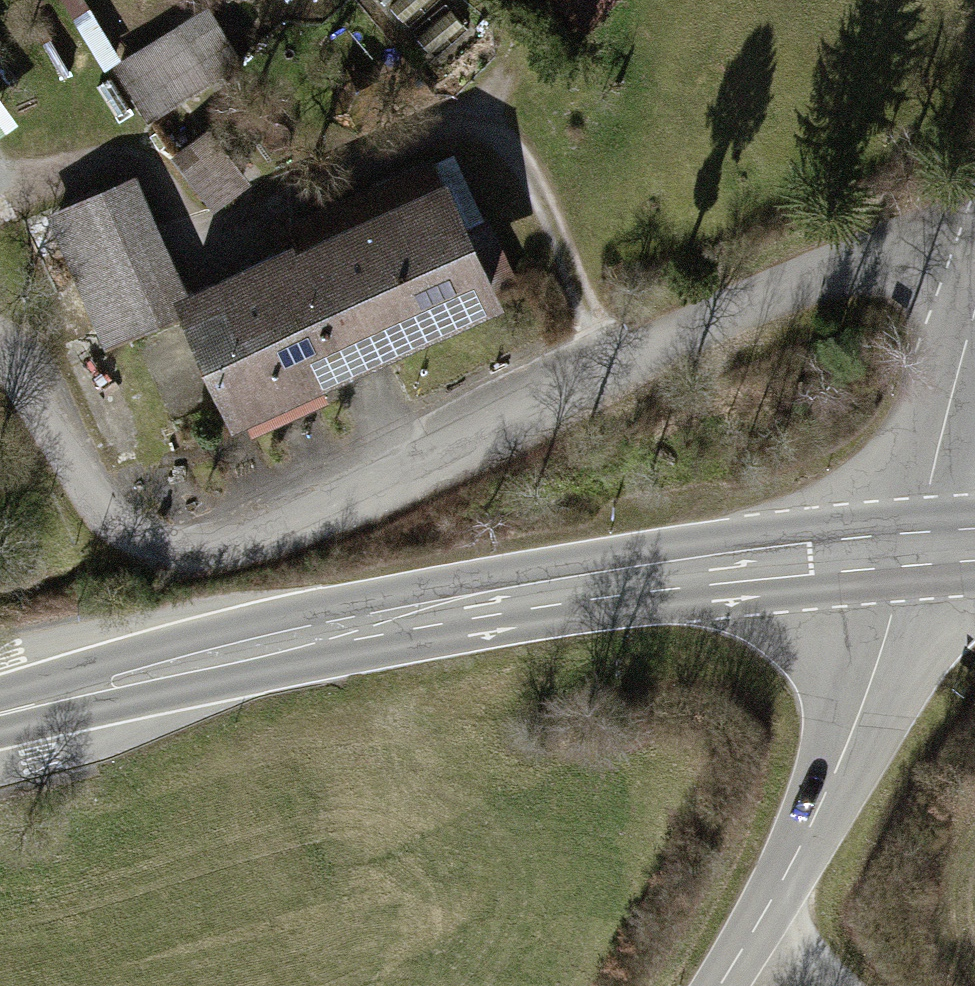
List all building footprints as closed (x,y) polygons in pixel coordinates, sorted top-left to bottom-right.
[(116,59),(150,114),(247,56),(213,0),(116,59)] [(0,67),(0,151),(39,123),(0,67)] [(219,127),(179,159),(219,210),(260,179),(219,127)] [(189,288),(199,310),(247,414),(513,291),(454,166),(189,288)] [(199,310),(189,288),(137,177),(48,218),(110,351),(199,310)]
